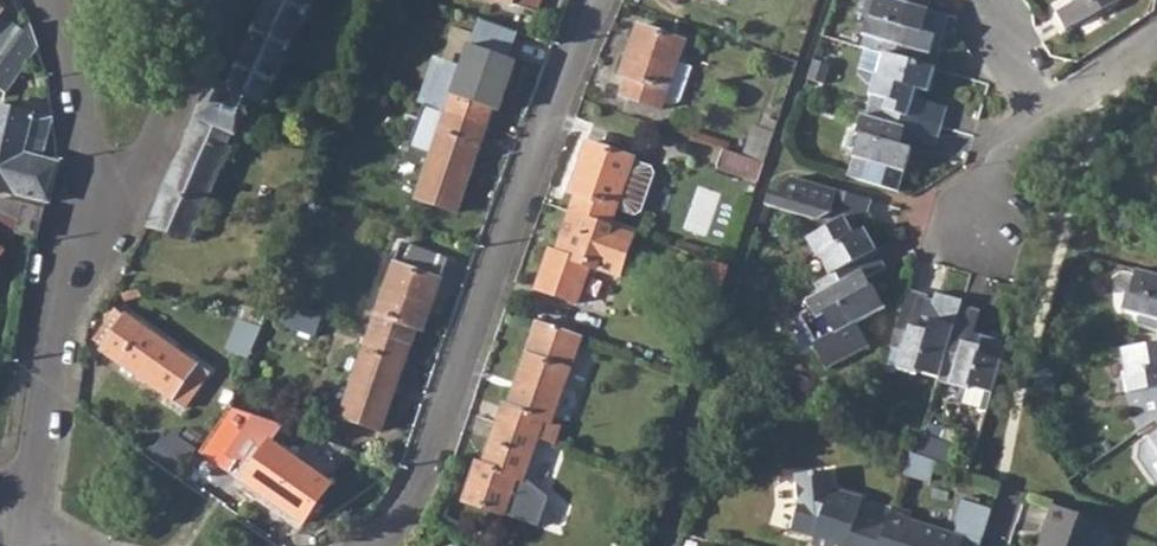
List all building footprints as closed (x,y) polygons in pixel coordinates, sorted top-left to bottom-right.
[(290,60),(299,42),(317,0),(270,0),(231,88),(213,81),(147,227),(193,238),(252,103),(269,110),(290,60)] [(536,15),(542,0),(495,0),(536,15)] [(933,74),(939,56),(904,46),(907,36),(918,40),(926,15),(890,4),(875,0),(858,43),(876,49),(873,57),(882,59),(933,74)] [(926,15),(930,0),(892,0),(890,4),(926,15)] [(1072,8),(1052,19),(1060,36),(1116,6),(1113,0),(1068,0),(1072,8)] [(6,92),(37,48),(33,29),(31,24),(0,68),(0,88),(6,92)] [(621,95),(659,110),(661,104),(677,64),(684,44),(639,26),(621,74),(629,76),(621,95)] [(433,104),(447,108),(467,43),(453,39),(433,104)] [(308,46),(299,42),(290,60),(300,64),(308,46)] [(446,113),(487,127),(493,111),(500,113),(518,64),(471,47),(446,113)] [(868,112),(941,133),(946,114),(912,104),(914,94),(925,97),(933,74),(882,59),(867,101),(871,102),(868,112)] [(677,64),(661,104),(662,104),(671,106),(679,102),(691,69),(677,64)] [(811,67),(805,86),(820,91),(827,73),(811,67)] [(42,159),(52,119),(0,104),(0,148),(42,159)] [(858,143),(855,152),(852,164),(847,182),(896,196),(908,156),(897,152),(900,141),(935,151),(941,133),(868,112),(865,123),(861,122),(855,141),(858,143)] [(414,198),(456,213),(487,127),(446,113),(414,198)] [(744,158),(763,165),(773,135),(761,131),(758,137),(751,134),(744,158)] [(634,160),(588,143),(570,192),(577,195),(570,213),(610,227),(616,210),(634,216),(640,213),(653,175),(650,169),(633,163),(634,160)] [(49,201),(50,201),(58,163),(42,159),(0,148),(0,189),(49,201)] [(718,168),(757,183),(763,165),(744,158),(723,151),(718,168)] [(826,279),(872,253),(861,234),(852,238),(847,230),(852,227),(855,222),(865,225),(871,206),(789,181),(780,187),(776,197),(768,194),(763,211),(812,226),(817,234),(802,243),(826,279)] [(28,237),(37,239),(44,208),(25,203),(21,221),(17,234),(28,237)] [(27,245),(28,237),(17,234),(21,221),(0,210),(0,232),(27,245)] [(534,291),(574,305),(575,305),(588,268),(616,278),(632,234),(610,227),(570,213),(555,253),(549,251),(534,291)] [(370,331),(410,345),(416,328),(422,330),(448,261),(401,245),(370,331)] [(826,279),(810,287),(815,297),(802,304),(808,314),(797,320),(823,374),(865,350),(852,327),(881,312),(868,290),(866,291),(861,283),(882,271),(872,253),(826,279)] [(728,268),(709,261),(705,272),(710,275),(706,290),(720,294),(728,268)] [(1134,274),(1129,295),(1125,294),(1120,315),(1136,321),(1134,331),(1156,338),(1156,280),(1134,274)] [(916,375),(937,381),(940,368),(951,331),(929,324),(925,335),(915,332),(924,298),(906,293),(889,353),(899,356),(895,373),(915,379),(916,375)] [(274,322),(314,337),(323,315),(282,300),(274,322)] [(967,390),(989,396),(1003,347),(979,339),(975,351),(965,347),(975,314),(957,308),(951,331),(940,368),(952,372),(947,388),(965,394),(967,390)] [(102,352),(183,407),(208,372),(125,316),(102,352)] [(497,423),(539,438),(545,420),(551,423),(583,334),(541,319),(510,404),(504,403),(497,423)] [(321,411),(338,417),(370,331),(352,325),(321,411)] [(410,345),(370,331),(338,417),(379,432),(410,345)] [(1118,353),(1122,376),(1119,377),(1122,396),(1139,394),(1141,403),(1156,401),(1156,346),(1118,353)] [(464,500),(505,515),(519,477),(526,479),(539,438),(497,423),(483,463),(477,462),(464,500)] [(1144,442),(1154,457),(1156,457),(1156,433),(1144,442)] [(952,448),(921,436),(915,456),(936,464),(945,467),(952,448)] [(245,482),(304,523),(333,483),(273,443),(245,482)] [(915,456),(909,454),(903,475),(930,484),(936,464),(915,456)] [(811,545),(881,545),(889,520),(857,510),(860,500),(829,490),(827,472),(793,475),(797,507),(789,530),(813,537),(811,545)] [(892,509),(889,520),(881,545),(977,545),(989,509),(959,500),(954,517),(956,529),(954,537),(906,521),(909,514),(892,509)] [(1093,541),(1098,544),(1104,526),(1050,506),(1042,527),(1047,529),(1040,545),(1092,545),(1093,541)] [(1035,545),(1040,545),(1047,529),(1042,527),(1035,545)]
